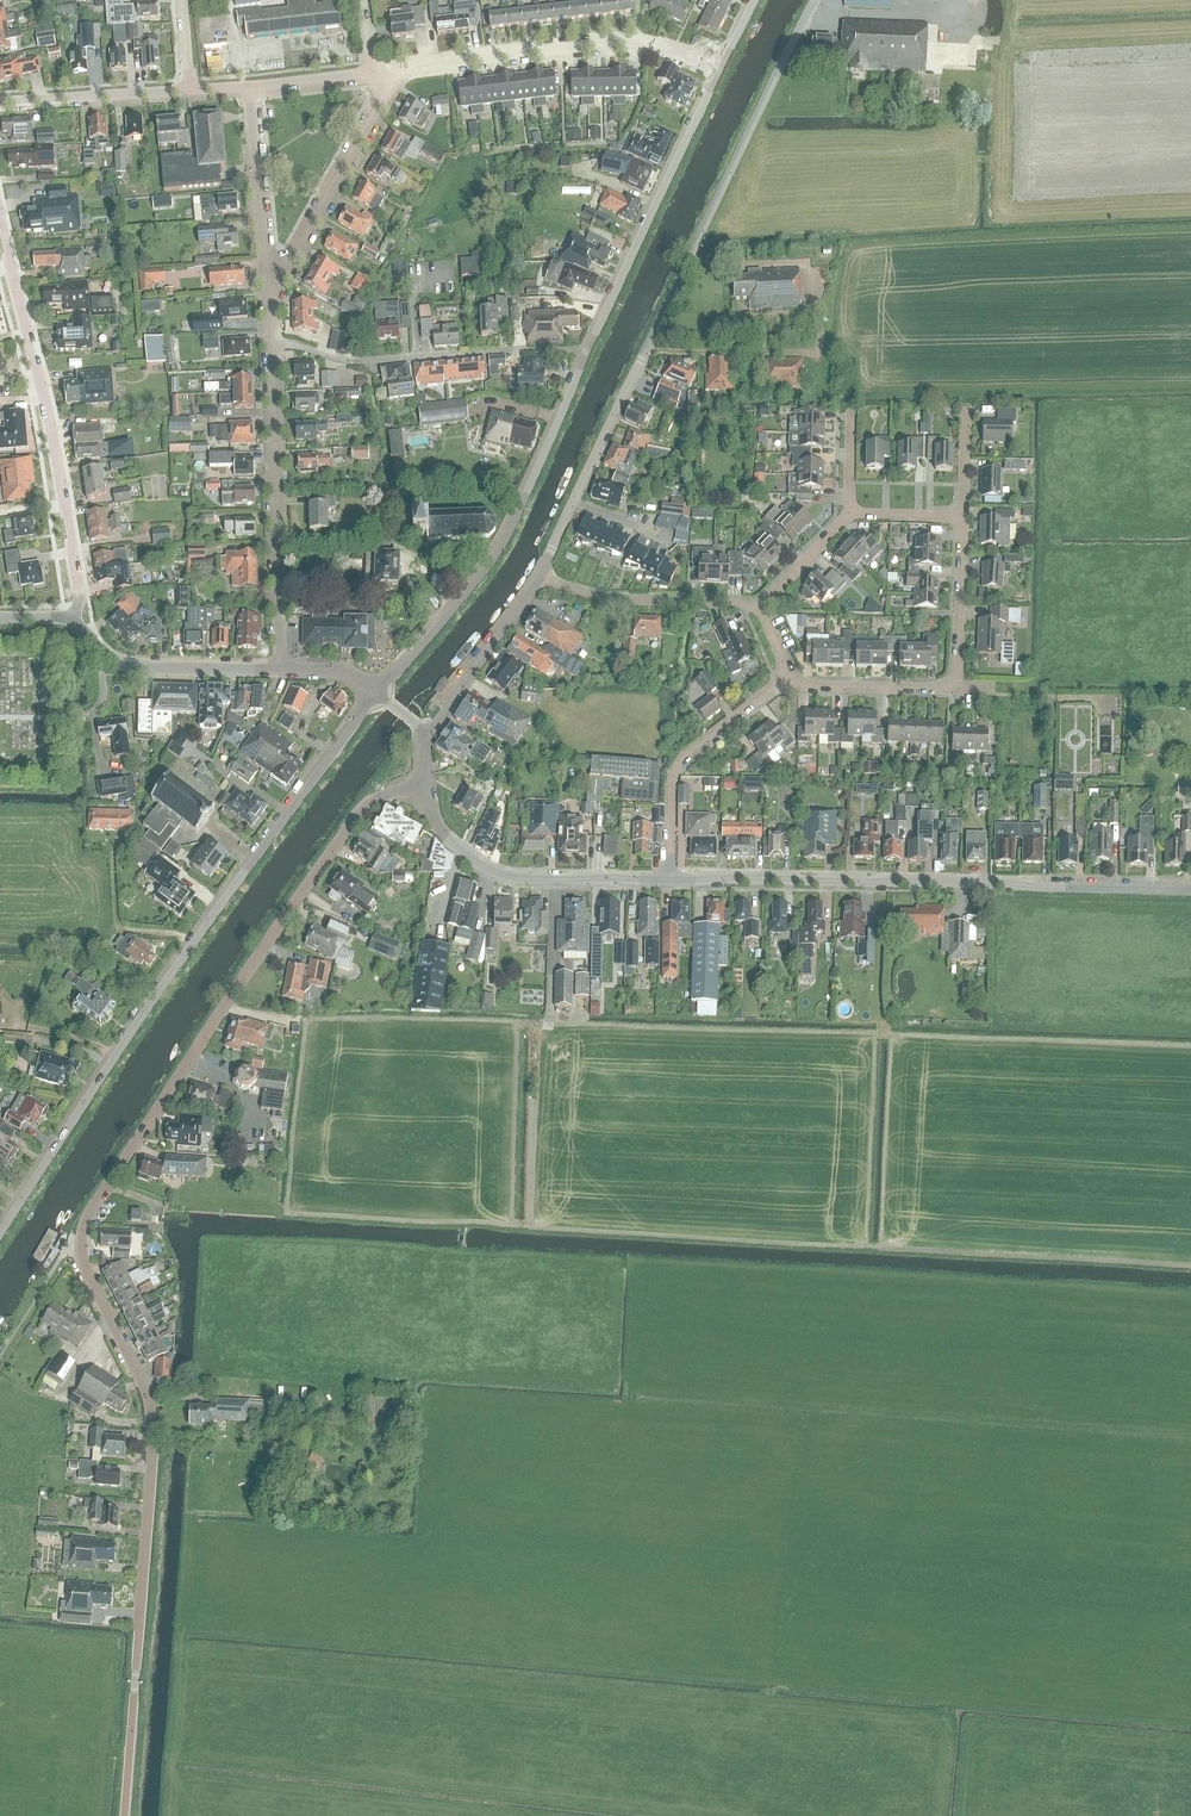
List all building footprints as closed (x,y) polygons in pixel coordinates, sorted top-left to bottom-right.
[(51,0),(40,0),(42,8),(52,6),(51,0)] [(314,0),(286,0),(288,9),(261,12),(261,10),(236,13),(238,27),(245,26),(246,38),(316,30),(317,35),(325,34),(325,29),(341,27),(337,1),(322,3),(322,5),(315,6),(314,0)] [(448,11),(449,19),(450,19),(452,33),(469,31),(467,17),(458,18),(457,10),(455,10),(454,0),(449,1),(450,11),(448,11)] [(553,21),(569,19),(568,6),(565,7),(555,8),(554,0),(551,0),(548,0),(549,9),(552,8),(553,21)] [(565,7),(568,6),(569,19),(585,18),(584,5),(583,5),(581,5),(571,6),(570,0),(564,0),(565,7)] [(581,5),(583,5),(584,5),(585,18),(601,16),(600,3),(597,3),(588,4),(587,4),(586,0),(580,0),(581,5)] [(597,3),(600,3),(601,16),(617,14),(616,1),(613,1),(603,2),(602,0),(596,0),(597,3)] [(617,14),(633,12),(632,0),(621,0),(619,0),(613,0),(613,1),(616,1),(617,14)] [(673,0),(653,0),(649,7),(665,15),(673,0)] [(677,0),(673,0),(665,15),(681,23),(689,6),(677,0)] [(730,3),(724,0),(711,0),(706,11),(722,19),(730,3)] [(8,16),(7,9),(3,9),(2,1),(1,1),(0,1),(0,17),(8,16)] [(538,1),(532,2),(533,10),(534,10),(536,10),(537,23),(553,21),(552,8),(549,9),(540,10),(539,10),(538,1)] [(57,3),(57,16),(77,15),(76,2),(57,3)] [(126,7),(115,7),(116,25),(127,25),(130,25),(139,24),(138,18),(157,17),(156,3),(137,4),(137,6),(126,7)] [(449,19),(448,11),(448,9),(438,10),(437,3),(429,3),(431,22),(436,22),(437,35),(452,33),(450,19),(449,19)] [(522,4),(517,5),(518,12),(519,12),(520,12),(521,25),(537,23),(536,10),(534,10),(533,10),(524,11),(523,12),(522,4)] [(506,6),(500,7),(501,14),(504,14),(505,27),(521,25),(520,12),(519,12),(518,12),(507,14),(506,6)] [(409,10),(409,8),(400,9),(400,11),(389,13),(390,20),(392,38),(404,37),(404,39),(411,38),(411,36),(413,36),(412,28),(423,26),(421,8),(409,10)] [(489,29),(505,27),(504,14),(501,14),(491,16),(490,8),(485,9),(485,16),(488,16),(489,29)] [(51,18),(49,9),(40,11),(41,20),(51,18)] [(722,19),(706,11),(698,27),(715,35),(722,19)] [(8,16),(0,17),(0,33),(7,32),(5,24),(8,23),(8,22),(13,22),(12,15),(8,16)] [(925,23),(842,20),(841,43),(834,42),(834,38),(817,37),(812,41),(812,45),(815,48),(817,48),(817,65),(850,67),(850,71),(923,74),(925,23)] [(45,33),(53,31),(52,24),(44,25),(45,33)] [(139,24),(130,25),(131,39),(142,39),(141,25),(139,25),(139,24)] [(93,38),(92,25),(80,26),(81,37),(80,37),(76,37),(77,53),(70,54),(71,72),(86,71),(85,53),(85,50),(93,49),(93,38)] [(0,33),(0,50),(10,48),(8,40),(20,38),(19,31),(7,33),(7,32),(0,33)] [(55,45),(53,31),(35,35),(38,48),(55,45)] [(157,38),(133,39),(134,50),(141,50),(142,69),(158,68),(157,47),(157,45),(157,38)] [(123,51),(122,44),(114,45),(115,51),(109,52),(110,71),(126,70),(125,50),(123,51)] [(57,57),(58,59),(61,59),(59,48),(47,50),(49,58),(57,57)] [(24,59),(0,63),(0,80),(1,80),(2,81),(5,81),(21,78),(20,75),(39,72),(37,60),(24,62),(24,59)] [(680,70),(665,63),(657,80),(671,87),(665,100),(684,109),(688,100),(689,101),(691,95),(691,94),(695,86),(677,77),(680,70)] [(552,71),(536,73),(540,108),(547,107),(545,98),(555,97),(552,71)] [(619,72),(619,106),(626,106),(625,97),(635,97),(635,71),(619,72)] [(588,107),(587,72),(571,72),(571,98),(581,98),(581,107),(588,107)] [(594,97),(603,97),(603,72),(587,72),(588,107),(594,107),(594,97)] [(603,72),(603,97),(613,97),(613,106),(619,106),(619,72),(603,72)] [(536,73),(520,75),(523,100),(533,99),(534,109),(540,108),(536,73)] [(505,77),(509,112),(515,111),(514,102),(523,100),(520,75),(505,77)] [(505,77),(489,79),(492,104),(501,103),(503,112),(509,112),(505,77)] [(489,79),(473,81),(478,115),(484,115),(483,105),(492,104),(489,79)] [(478,115),(473,81),(457,83),(460,108),(470,107),(471,116),(478,115)] [(449,115),(447,97),(431,99),(432,107),(440,106),(442,116),(449,115)] [(422,109),(408,101),(398,118),(412,126),(413,126),(421,130),(429,114),(422,110),(422,109)] [(656,112),(644,107),(641,115),(652,120),(656,112)] [(224,122),(223,114),(194,117),(198,161),(193,162),(192,154),(160,157),(163,191),(221,186),(219,166),(224,166),(220,122),(224,122)] [(142,137),(141,117),(126,118),(127,130),(123,130),(123,138),(142,137)] [(31,135),(30,118),(11,119),(12,122),(2,122),(2,134),(7,133),(7,137),(10,136),(11,142),(30,141),(30,135),(31,135)] [(180,132),(179,118),(156,121),(158,145),(177,143),(177,146),(189,145),(187,132),(180,132)] [(106,138),(105,120),(89,121),(90,138),(91,138),(91,150),(84,151),(85,165),(93,164),(92,149),(98,148),(98,146),(108,145),(107,138),(106,138)] [(476,123),(468,124),(470,138),(478,137),(476,123)] [(672,134),(655,126),(651,135),(648,134),(646,137),(649,138),(648,141),(631,133),(623,151),(645,161),(648,153),(660,159),(672,134)] [(590,128),(590,139),(600,138),(600,128),(590,128)] [(581,140),(580,130),(568,131),(569,140),(581,140)] [(404,141),(390,133),(381,149),(401,161),(410,145),(404,141)] [(34,136),(34,144),(50,144),(49,136),(34,136)] [(445,156),(432,149),(424,144),(420,152),(428,156),(429,155),(441,162),(445,156)] [(53,166),(52,146),(35,146),(35,150),(18,151),(18,154),(8,154),(9,165),(13,165),(13,168),(53,166)] [(125,173),(124,152),(114,152),(115,173),(125,173)] [(632,160),(604,154),(600,172),(618,176),(619,170),(626,172),(621,184),(641,193),(653,170),(632,160)] [(394,168),(375,158),(366,174),(380,182),(384,175),(388,178),(394,168)] [(569,158),(560,158),(560,167),(569,167),(569,158)] [(114,178),(114,169),(102,169),(102,178),(114,178)] [(397,169),(392,178),(398,182),(403,173),(397,169)] [(53,181),(52,172),(38,173),(39,182),(53,181)] [(378,192),(361,183),(352,199),(365,206),(375,212),(382,199),(377,196),(378,192)] [(518,184),(506,184),(506,195),(518,195),(518,184)] [(103,197),(117,197),(117,185),(102,185),(103,197)] [(22,211),(20,214),(20,219),(22,221),(23,221),(24,232),(42,230),(43,233),(48,232),(48,234),(80,231),(76,195),(66,196),(65,186),(47,187),(48,198),(34,199),(34,202),(33,202),(34,209),(21,211),(22,211)] [(625,199),(607,190),(599,206),(618,215),(617,217),(630,223),(640,202),(627,196),(625,199)] [(171,195),(153,197),(154,208),(172,206),(171,198),(171,195)] [(237,211),(236,196),(218,197),(217,197),(217,196),(199,197),(202,223),(222,221),(221,212),(224,212),(237,211)] [(594,219),(597,212),(586,207),(583,214),(594,219)] [(369,221),(347,209),(339,223),(361,236),(362,236),(363,236),(370,222),(369,222),(369,221)] [(226,231),(226,226),(198,229),(199,244),(217,242),(218,252),(229,251),(229,246),(237,246),(235,230),(226,231)] [(593,243),(572,233),(571,236),(568,242),(560,258),(560,259),(572,265),(573,264),(587,270),(588,268),(589,268),(591,264),(603,269),(607,260),(608,260),(611,259),(612,256),(611,253),(611,252),(599,246),(593,243)] [(356,246),(333,234),(324,248),(347,261),(348,261),(356,247),(355,247),(356,246)] [(532,249),(544,249),(544,236),(533,236),(532,249)] [(387,242),(383,251),(389,255),(394,246),(387,242)] [(379,253),(365,245),(361,252),(375,260),(379,253)] [(81,249),(81,248),(55,250),(56,253),(34,254),(34,268),(59,267),(59,275),(60,278),(83,276),(83,275),(83,269),(90,269),(90,258),(83,258),(82,249),(81,249)] [(484,265),(483,253),(471,253),(472,259),(460,260),(461,277),(479,276),(478,265),(484,265)] [(195,266),(209,264),(219,264),(218,256),(209,256),(194,257),(195,266)] [(318,258),(311,271),(328,280),(330,275),(334,277),(339,270),(318,258)] [(404,261),(392,262),(393,278),(406,277),(404,261)] [(559,262),(553,262),(545,280),(556,285),(571,291),(573,284),(593,292),(598,278),(565,264),(559,262)] [(244,284),(242,267),(218,270),(215,271),(208,271),(210,286),(219,286),(244,284)] [(800,307),(798,269),(747,271),(748,278),(733,279),(734,300),(748,300),(749,309),(800,307)] [(152,292),(151,283),(165,282),(164,270),(139,272),(140,293),(152,292)] [(328,280),(311,271),(304,283),(324,295),(329,287),(325,285),(328,280)] [(371,281),(357,274),(349,288),(363,295),(363,294),(367,296),(369,292),(366,290),(371,281)] [(88,299),(87,282),(69,283),(69,285),(63,285),(63,288),(43,289),(44,305),(64,304),(64,310),(90,309),(90,317),(113,316),(112,298),(88,299)] [(165,296),(174,295),(174,288),(164,289),(165,296)] [(344,300),(339,309),(359,320),(362,322),(368,302),(357,295),(351,304),(344,300)] [(507,323),(506,299),(488,301),(488,310),(479,310),(480,336),(497,335),(496,323),(507,323)] [(247,316),(245,300),(220,303),(219,303),(220,318),(221,318),(222,318),(222,319),(247,316)] [(142,313),(161,311),(160,301),(141,303),(142,313)] [(293,317),(312,317),(312,310),(316,310),(316,302),(293,303),(293,317)] [(547,312),(547,303),(541,303),(541,312),(524,312),(524,333),(527,333),(527,344),(561,343),(561,342),(562,342),(561,341),(562,341),(561,328),(578,327),(577,313),(565,313),(565,310),(558,310),(558,312),(547,312)] [(408,320),(407,305),(375,306),(377,340),(398,339),(397,323),(398,323),(401,323),(400,320),(408,320)] [(512,306),(513,320),(522,319),(521,305),(512,306)] [(431,321),(430,308),(419,309),(420,321),(421,337),(433,337),(434,348),(458,346),(457,330),(456,330),(456,326),(433,327),(431,323),(431,321)] [(312,317),(293,317),(293,331),(317,331),(317,323),(312,323),(312,317)] [(194,332),(193,332),(193,333),(222,331),(222,330),(221,322),(221,318),(220,318),(194,320),(194,332)] [(91,350),(89,319),(72,320),(72,328),(57,329),(58,342),(56,344),(57,348),(59,349),(59,351),(76,350),(91,350)] [(328,322),(320,336),(341,348),(346,339),(336,334),(339,328),(328,322)] [(215,349),(215,334),(203,335),(204,349),(215,349)] [(166,363),(163,336),(144,338),(146,364),(166,363)] [(175,348),(174,336),(165,337),(168,361),(173,361),(172,353),(174,353),(173,348),(175,348)] [(250,356),(248,339),(224,341),(223,342),(224,357),(225,357),(250,356)] [(505,364),(504,356),(488,357),(488,366),(505,364)] [(540,359),(525,358),(524,368),(518,368),(517,394),(542,395),(543,369),(540,369),(540,359)] [(730,358),(709,358),(709,375),(705,375),(705,391),(732,391),(732,374),(730,375),(730,358)] [(442,363),(444,381),(471,378),(482,378),(482,374),(485,373),(484,359),(469,361),(442,363)] [(801,359),(767,359),(766,389),(800,389),(801,359)] [(695,372),(670,360),(663,377),(688,388),(695,372)] [(314,382),(313,363),(294,363),(294,378),(297,378),(298,386),(307,386),(307,382),(314,382)] [(444,381),(442,363),(415,366),(416,380),(416,384),(444,381)] [(410,379),(408,364),(380,368),(382,384),(387,383),(389,399),(413,395),(411,379),(410,379)] [(113,403),(110,369),(76,372),(77,382),(64,383),(66,404),(79,403),(80,406),(113,403)] [(224,379),(224,371),(207,372),(207,380),(224,379)] [(339,388),(338,372),(321,373),(321,389),(332,388),(339,388)] [(356,387),(368,387),(367,377),(355,378),(356,387)] [(233,393),(252,392),(251,378),(231,378),(231,383),(220,384),(220,392),(233,392),(233,393)] [(661,379),(656,392),(674,401),(678,393),(672,390),(674,385),(661,379)] [(354,389),(354,386),(348,386),(348,390),(335,390),(335,399),(351,398),(351,400),(358,400),(358,389),(354,389)] [(252,392),(233,393),(233,395),(220,396),(220,406),(234,406),(234,409),(252,408),(252,392)] [(426,405),(425,394),(419,395),(420,406),(418,406),(421,427),(463,422),(467,417),(465,401),(426,405)] [(314,396),(295,396),(295,403),(292,403),(292,410),(295,410),(295,411),(307,411),(307,415),(314,415),(314,405),(319,405),(319,396),(314,396)] [(156,405),(161,412),(168,407),(163,400),(156,405)] [(652,409),(639,402),(635,408),(631,406),(624,419),(642,428),(652,409)] [(760,415),(768,415),(769,408),(760,407),(760,415)] [(217,417),(217,409),(202,409),(203,417),(217,417)] [(1015,409),(996,409),(996,422),(983,422),(982,441),(1011,442),(1011,423),(1015,423),(1015,409)] [(516,416),(492,410),(483,444),(501,449),(507,451),(509,445),(531,451),(537,426),(515,421),(516,416)] [(683,420),(690,417),(688,411),(681,413),(683,420)] [(4,420),(5,429),(0,429),(0,450),(27,448),(24,412),(3,414),(3,415),(0,415),(0,420),(4,420)] [(790,419),(789,433),(823,434),(823,419),(810,419),(811,412),(793,412),(792,419),(790,419)] [(190,433),(190,418),(169,418),(169,433),(190,433)] [(921,418),(920,434),(931,435),(931,418),(921,418)] [(102,444),(100,423),(73,425),(73,432),(74,432),(75,441),(74,442),(74,444),(75,444),(76,454),(75,454),(76,460),(100,459),(99,444),(102,444)] [(254,444),(253,423),(228,424),(228,427),(217,427),(218,442),(229,441),(229,445),(254,444)] [(315,425),(315,424),(295,424),(296,440),(316,440),(315,432),(326,432),(326,424),(315,425)] [(645,447),(646,445),(647,445),(650,437),(630,429),(623,449),(643,456),(669,457),(669,453),(646,448),(646,447),(645,447)] [(401,431),(389,432),(391,456),(403,455),(401,431)] [(789,454),(791,455),(810,455),(810,448),(822,448),(823,434),(789,433),(789,454)] [(890,438),(877,438),(877,445),(866,445),(865,469),(882,469),(882,458),(889,458),(890,438)] [(941,438),(927,438),(926,456),(935,456),(934,470),(950,471),(951,448),(940,448),(941,438)] [(922,439),(909,439),(909,446),(898,445),(898,469),(914,470),(914,457),(922,457),(922,439)] [(686,454),(689,445),(680,442),(677,451),(686,454)] [(208,453),(208,444),(168,445),(168,454),(190,453),(208,453)] [(629,454),(612,446),(603,465),(615,470),(616,471),(612,482),(634,487),(636,481),(629,477),(628,477),(627,476),(637,456),(634,454),(633,456),(629,454)] [(369,460),(368,447),(351,447),(352,460),(369,460)] [(234,459),(234,453),(208,454),(209,467),(234,467),(234,475),(253,475),(253,459),(234,459)] [(797,475),(822,475),(822,462),(809,462),(810,455),(791,455),(791,467),(798,467),(797,474),(797,475)] [(317,458),(317,456),(298,456),(298,465),(296,465),(296,470),(298,470),(298,473),(317,472),(317,465),(330,464),(329,458),(317,458)] [(31,458),(12,460),(0,461),(4,501),(30,498),(28,484),(33,483),(31,458)] [(126,468),(125,460),(109,462),(111,470),(126,468)] [(83,471),(85,484),(102,481),(101,468),(83,471)] [(1000,470),(982,470),(981,496),(1000,497),(1000,470)] [(821,489),(822,475),(797,475),(797,474),(791,474),(791,488),(790,495),(795,495),(810,495),(811,488),(821,489)] [(625,488),(596,480),(590,498),(608,504),(608,505),(619,508),(625,488)] [(102,481),(85,484),(87,500),(105,497),(102,481)] [(753,484),(752,494),(753,494),(762,494),(763,485),(753,484)] [(131,501),(130,493),(129,488),(112,490),(113,495),(114,503),(131,501)] [(234,489),(222,489),(222,506),(234,506),(234,504),(246,504),(246,505),(250,505),(251,504),(254,504),(254,488),(234,489)] [(681,517),(689,518),(690,503),(684,503),(684,499),(671,497),(670,506),(682,508),(681,517)] [(335,508),(335,498),(322,498),(322,505),(309,505),(310,530),(327,530),(327,527),(329,527),(329,520),(327,520),(326,508),(335,508)] [(811,522),(789,501),(784,506),(789,510),(784,516),(801,532),(811,522)] [(660,514),(668,515),(674,516),(681,517),(682,508),(670,506),(661,504),(660,514)] [(1014,511),(994,510),(994,518),(981,517),(980,544),(997,545),(997,547),(1006,548),(1009,543),(1010,518),(1014,519),(1014,511)] [(760,522),(762,525),(764,527),(777,539),(782,534),(791,543),(801,532),(784,516),(780,520),(775,516),(770,511),(760,522)] [(105,512),(87,514),(89,528),(119,523),(118,516),(111,517),(111,520),(106,521),(105,512)] [(214,521),(214,513),(200,514),(200,522),(214,521)] [(494,520),(487,513),(425,515),(426,521),(412,522),(413,537),(426,536),(426,541),(488,538),(495,530),(494,520)] [(590,544),(591,542),(600,523),(592,520),(593,517),(586,514),(576,535),(583,538),(583,543),(590,544)] [(661,530),(662,527),(668,515),(660,514),(654,527),(661,530)] [(668,515),(662,527),(668,530),(669,528),(674,516),(668,515)] [(34,536),(31,516),(11,519),(13,531),(4,533),(6,544),(14,542),(14,539),(34,536)] [(674,516),(669,528),(675,531),(681,517),(674,516)] [(689,518),(681,517),(675,531),(674,544),(687,545),(688,532),(686,530),(691,520),(689,519),(689,518)] [(255,536),(254,520),(235,520),(235,521),(224,521),(224,531),(235,531),(235,536),(255,536)] [(601,521),(600,523),(591,542),(597,545),(597,550),(604,551),(605,549),(614,530),(606,527),(607,524),(601,521)] [(120,530),(119,523),(89,528),(90,541),(109,539),(107,529),(112,528),(113,531),(120,530)] [(615,528),(614,530),(605,549),(611,551),(611,556),(619,557),(629,537),(621,533),(624,527),(617,524),(615,528)] [(754,547),(772,563),(782,553),(773,544),(777,539),(764,527),(762,525),(757,530),(764,536),(754,547)] [(170,544),(170,529),(152,530),(152,545),(170,544)] [(914,553),(939,554),(939,540),(927,540),(927,533),(909,532),(908,545),(915,545),(914,553)] [(854,536),(844,546),(860,561),(870,550),(876,556),(881,551),(870,541),(865,546),(854,536)] [(389,551),(390,539),(374,539),(374,551),(389,551)] [(631,569),(639,570),(648,551),(641,547),(643,543),(635,539),(626,561),(632,564),(631,569)] [(652,542),(648,551),(639,570),(646,573),(645,578),(653,579),(662,560),(654,556),(659,546),(652,542)] [(204,558),(204,546),(188,546),(188,558),(204,558)] [(853,568),(860,561),(844,546),(834,557),(845,568),(840,573),(851,583),(860,574),(853,568)] [(772,563),(754,547),(745,557),(762,574),(772,563)] [(712,582),(713,558),(713,549),(706,549),(692,548),(692,557),(691,558),(691,569),(698,569),(698,582),(712,582)] [(128,565),(126,549),(113,551),(114,553),(111,553),(112,554),(94,556),(96,570),(128,565)] [(21,565),(19,550),(4,553),(7,575),(19,573),(21,586),(32,584),(32,586),(43,584),(38,562),(21,565)] [(734,570),(735,552),(727,552),(727,559),(713,558),(712,582),(727,583),(727,570),(734,570)] [(256,586),(256,553),(255,553),(226,553),(226,557),(221,557),(221,570),(227,570),(227,571),(238,572),(239,586),(240,586),(255,586),(256,586)] [(938,567),(939,554),(914,553),(914,558),(908,558),(907,574),(920,574),(922,574),(923,566),(938,567)] [(398,556),(376,555),(376,557),(367,556),(366,583),(374,583),(374,584),(380,584),(380,590),(391,591),(391,584),(397,585),(398,556)] [(663,558),(662,560),(653,579),(659,582),(659,587),(667,589),(676,569),(668,566),(670,561),(663,558)] [(176,572),(187,572),(187,562),(176,562),(176,572)] [(1009,566),(982,563),(981,576),(982,576),(981,587),(1000,589),(1002,573),(1009,573),(1009,566)] [(132,587),(128,565),(96,570),(98,583),(115,581),(116,589),(132,587)] [(845,583),(831,571),(823,580),(815,573),(803,586),(805,588),(801,592),(801,596),(806,601),(810,600),(814,596),(821,603),(828,594),(832,598),(845,583)] [(914,595),(937,596),(937,582),(920,582),(920,574),(907,574),(906,574),(905,587),(914,588),(914,595)] [(177,587),(176,609),(188,609),(191,609),(191,587),(177,587)] [(144,610),(129,594),(127,596),(117,606),(122,611),(120,612),(108,624),(128,645),(140,634),(147,642),(159,642),(159,624),(153,618),(144,609),(144,610)] [(937,596),(914,595),(913,602),(905,601),(905,607),(913,607),(913,608),(936,609),(937,596)] [(881,613),(881,609),(869,598),(864,613),(881,613)] [(207,623),(207,610),(191,609),(188,609),(188,625),(185,625),(185,633),(184,633),(184,648),(202,648),(202,633),(204,633),(206,633),(206,623),(207,623)] [(1020,611),(1007,610),(991,609),(990,621),(988,621),(986,621),(979,621),(978,653),(998,654),(1001,654),(1001,664),(1011,664),(1012,645),(999,645),(999,643),(999,624),(1000,622),(1001,623),(1007,623),(1020,623),(1020,611)] [(550,645),(570,657),(583,637),(559,622),(558,623),(536,610),(524,629),(550,645)] [(710,618),(710,612),(695,612),(695,620),(703,620),(703,618),(710,618)] [(343,621),(326,621),(326,613),(312,613),(312,621),(302,621),(302,647),(343,648),(343,650),(372,651),(373,649),(374,619),(372,618),(367,618),(344,618),(343,621)] [(247,627),(247,617),(238,617),(237,649),(246,649),(246,627),(247,627)] [(246,627),(246,649),(256,649),(257,627),(261,627),(261,618),(247,617),(247,627),(246,627)] [(650,618),(636,617),(634,639),(659,641),(661,618),(651,618),(650,618)] [(797,617),(797,629),(806,629),(807,617),(797,617)] [(731,640),(723,622),(714,625),(723,646),(727,644),(735,664),(751,658),(741,635),(731,640)] [(214,623),(213,630),(212,630),(212,648),(227,648),(228,631),(222,631),(222,623),(214,623)] [(835,645),(827,645),(827,667),(842,667),(842,652),(849,652),(849,637),(849,631),(842,631),(842,640),(835,639),(835,645)] [(812,666),(827,667),(827,645),(828,638),(828,637),(819,636),(806,636),(805,651),(812,651),(812,666)] [(922,647),(914,647),(913,668),(928,669),(929,653),(935,654),(936,636),(922,636),(922,647)] [(583,665),(570,657),(550,645),(540,650),(517,637),(512,644),(508,650),(508,653),(526,666),(527,664),(545,675),(552,664),(557,667),(574,678),(575,678),(583,665)] [(849,637),(849,652),(855,652),(855,667),(870,667),(870,646),(856,646),(856,637),(849,637)] [(885,653),(892,653),(892,638),(879,638),(879,646),(870,646),(870,667),(885,668),(885,653)] [(898,668),(913,668),(914,647),(906,647),(906,638),(892,638),(892,653),(899,653),(898,668)] [(635,641),(625,640),(624,658),(634,659),(635,641)] [(522,670),(504,657),(494,670),(493,669),(486,679),(502,690),(513,675),(516,678),(522,670)] [(1024,677),(1024,664),(1015,663),(1014,677),(1024,677)] [(704,673),(695,680),(707,695),(709,693),(716,688),(713,684),(705,674),(704,673)] [(303,694),(307,687),(300,684),(296,691),(303,694)] [(536,688),(522,685),(521,691),(520,701),(539,705),(540,695),(535,694),(536,688)] [(196,688),(153,687),(152,702),(138,701),(137,735),(171,736),(170,741),(181,748),(189,736),(171,724),(171,713),(195,714),(196,688)] [(234,705),(237,694),(229,694),(229,689),(199,688),(199,704),(200,704),(199,727),(221,728),(221,704),(234,705)] [(239,689),(237,694),(234,705),(232,711),(249,712),(252,689),(239,689)] [(264,690),(252,689),(249,712),(250,712),(250,714),(248,714),(248,719),(254,718),(254,712),(262,713),(264,690)] [(307,696),(291,689),(283,707),(299,714),(307,696)] [(335,694),(330,690),(320,704),(339,718),(346,709),(344,708),(347,705),(344,703),(346,699),(337,692),(335,694)] [(481,703),(469,695),(454,720),(468,728),(469,727),(478,733),(479,731),(514,749),(530,718),(496,699),(491,707),(482,702),(481,703)] [(720,707),(710,695),(694,708),(704,720),(720,707)] [(133,713),(132,702),(123,702),(123,714),(133,713)] [(809,736),(819,736),(819,712),(805,712),(804,728),(797,728),(797,743),(809,743),(809,736)] [(827,743),(839,743),(840,729),(832,729),(832,712),(819,712),(819,736),(818,746),(827,746),(827,743)] [(231,713),(229,723),(243,725),(245,716),(231,713)] [(290,729),(297,720),(287,713),(281,722),(290,729)] [(861,737),(861,713),(847,713),(847,729),(840,729),(839,743),(840,744),(840,749),(852,749),(852,744),(852,737),(861,737)] [(875,713),(861,713),(861,737),(869,737),(869,744),(882,744),(882,730),(875,729),(875,713)] [(129,755),(124,719),(97,723),(100,738),(112,736),(115,757),(129,755)] [(886,742),(900,743),(901,721),(887,721),(886,742)] [(915,722),(901,721),(900,743),(914,743),(915,722)] [(772,751),(774,750),(780,745),(784,751),(795,742),(781,725),(774,730),(768,722),(757,731),(772,751)] [(915,722),(914,743),(928,744),(928,722),(915,722)] [(928,722),(928,744),(941,744),(942,723),(928,722)] [(294,771),(296,772),(302,764),(286,753),(293,743),(263,723),(258,726),(255,732),(274,745),(269,753),(294,771)] [(464,734),(451,725),(436,748),(449,757),(451,754),(459,760),(458,760),(464,764),(469,756),(483,765),(492,752),(477,742),(475,746),(462,737),(464,734)] [(963,751),(963,729),(951,729),(951,750),(963,751)] [(963,729),(963,751),(975,751),(975,730),(963,729)] [(987,730),(975,730),(975,751),(986,752),(987,730)] [(772,751),(757,731),(747,740),(757,752),(751,757),(760,769),(771,761),(778,756),(774,750),(772,751)] [(285,787),(296,772),(294,771),(269,753),(274,745),(255,732),(240,752),(254,763),(254,764),(270,775),(269,776),(285,787)] [(235,753),(225,768),(228,770),(248,784),(258,770),(238,756),(235,753)] [(958,754),(957,764),(966,764),(966,755),(958,754)] [(655,804),(659,765),(591,759),(589,778),(587,802),(601,803),(603,779),(623,781),(621,801),(655,804)] [(816,762),(804,761),(804,773),(815,773),(816,762)] [(875,774),(875,762),(863,762),(862,774),(875,774)] [(202,763),(196,770),(202,775),(208,767),(202,763)] [(859,776),(860,764),(852,764),(851,775),(859,776)] [(975,777),(975,767),(967,767),(966,777),(975,777)] [(1072,790),(1072,774),(1054,775),(1054,790),(1072,790)] [(136,794),(134,776),(125,778),(125,777),(97,782),(99,798),(119,795),(128,794),(128,800),(131,800),(136,794)] [(214,809),(169,776),(163,782),(162,781),(154,791),(156,793),(151,799),(159,805),(153,812),(147,807),(141,814),(148,819),(143,826),(149,831),(143,839),(160,851),(182,822),(196,833),(203,825),(209,818),(208,818),(214,809)] [(714,785),(714,779),(704,778),(704,786),(712,787),(713,787),(714,787),(714,785)] [(1177,784),(1177,794),(1190,794),(1190,783),(1177,784)] [(869,785),(869,795),(878,795),(878,785),(869,785)] [(499,798),(503,790),(497,787),(494,795),(499,798)] [(688,787),(678,787),(677,806),(688,806),(688,787)] [(1046,810),(1046,787),(1033,787),(1033,810),(1046,810)] [(476,795),(463,788),(453,807),(466,814),(470,807),(476,811),(483,798),(477,794),(476,795)] [(231,797),(224,807),(238,817),(252,827),(267,806),(253,796),(250,800),(236,790),(231,797)] [(223,808),(224,807),(231,797),(225,792),(216,803),(223,808)] [(988,810),(988,792),(977,792),(977,810),(988,810)] [(918,794),(905,794),(905,807),(918,807),(918,794)] [(1149,800),(1143,805),(1149,811),(1155,805),(1149,800)] [(1118,802),(1110,801),(1109,823),(1118,824),(1118,802)] [(581,813),(589,814),(590,803),(582,803),(581,813)] [(558,806),(525,805),(524,814),(527,814),(526,833),(521,833),(521,853),(545,854),(545,837),(557,838),(558,806)] [(664,806),(654,806),(654,825),(663,825),(664,806)] [(917,814),(917,843),(925,843),(932,843),(933,806),(921,806),(920,814),(917,814)] [(895,807),(895,823),(904,823),(905,807),(895,807)] [(480,833),(474,846),(492,855),(497,846),(496,845),(499,840),(497,839),(500,832),(495,830),(497,827),(495,825),(500,814),(488,808),(476,831),(480,833)] [(403,818),(403,817),(403,816),(403,815),(402,815),(402,814),(401,814),(401,813),(400,813),(399,813),(398,813),(397,814),(396,815),(387,810),(387,809),(386,809),(379,822),(376,821),(372,829),(389,838),(402,846),(405,840),(413,845),(421,830),(402,820),(403,818)] [(131,811),(89,811),(88,830),(130,831),(131,811)] [(835,812),(802,811),(801,845),(803,845),(803,859),(824,859),(824,844),(834,844),(835,812)] [(714,816),(686,815),(685,838),(690,838),(690,857),(716,857),(716,838),(709,837),(709,825),(714,825),(714,816)] [(1153,816),(1139,815),(1138,831),(1138,840),(1128,840),(1127,865),(1145,865),(1146,848),(1153,848),(1153,816)] [(581,818),(560,817),(559,853),(583,853),(584,839),(580,839),(581,818)] [(1190,817),(1182,817),(1182,832),(1190,832),(1190,817)] [(1085,820),(1075,820),(1075,837),(1084,837),(1085,820)] [(961,821),(945,821),(945,834),(940,833),(940,844),(941,844),(941,854),(942,854),(942,862),(953,862),(953,854),(955,854),(955,844),(958,844),(958,835),(961,835),(961,821)] [(1107,823),(1093,823),(1093,832),(1090,832),(1089,860),(1093,860),(1093,862),(1096,865),(1100,865),(1103,862),(1103,860),(1110,860),(1110,832),(1107,832),(1107,823)] [(632,842),(635,842),(634,856),(651,856),(651,847),(659,847),(660,831),(653,831),(653,825),(633,824),(633,832),(632,832),(632,842)] [(873,824),(862,824),(862,843),(853,843),(853,860),(873,860),(873,843),(877,843),(877,834),(873,834),(873,824)] [(1016,824),(996,824),(995,838),(995,863),(1013,864),(1014,838),(1016,838),(1016,824)] [(726,858),(740,858),(741,825),(722,825),(721,837),(726,837),(726,858)] [(760,825),(741,825),(740,858),(754,858),(754,838),(760,838),(760,825)] [(896,832),(896,825),(884,825),(884,861),(898,861),(898,845),(896,845),(896,832)] [(787,827),(778,826),(778,831),(769,831),(769,844),(762,844),(762,859),(783,859),(783,844),(789,845),(790,834),(787,834),(787,827)] [(1041,826),(1021,826),(1020,838),(1023,839),(1023,864),(1041,864),(1041,826)] [(383,842),(363,829),(357,839),(361,841),(352,854),(369,866),(366,871),(379,875),(391,873),(398,862),(378,850),(383,842)] [(985,836),(966,835),(966,845),(965,863),(984,863),(985,836)] [(1184,835),(1177,835),(1177,843),(1165,843),(1164,865),(1180,866),(1180,857),(1184,857),(1184,835)] [(444,849),(435,838),(429,861),(434,863),(432,868),(450,868),(454,855),(444,849)] [(1075,840),(1058,840),(1058,864),(1075,864),(1075,850),(1076,850),(1076,843),(1075,843),(1075,840)] [(180,847),(172,841),(163,853),(171,859),(180,847)] [(925,843),(917,843),(908,842),(908,862),(925,862),(925,843)] [(224,853),(209,843),(192,866),(209,878),(216,869),(213,867),(224,853)] [(180,873),(157,856),(144,873),(163,887),(154,899),(179,918),(186,909),(189,905),(195,896),(174,881),(180,873)] [(405,883),(405,873),(393,872),(392,882),(405,883)] [(364,888),(341,873),(330,890),(333,892),(328,898),(336,903),(340,897),(369,917),(379,902),(363,890),(364,888)] [(477,887),(458,882),(446,925),(457,928),(458,929),(456,936),(471,940),(468,949),(466,959),(478,962),(485,935),(475,932),(473,931),(480,908),(474,906),(472,905),(477,887)] [(511,926),(512,917),(512,900),(494,900),(493,925),(511,926)] [(520,913),(520,917),(520,923),(522,923),(521,929),(527,929),(527,934),(535,934),(535,935),(548,936),(548,911),(541,911),(541,901),(530,900),(530,903),(522,903),(522,913),(520,913)] [(581,900),(578,900),(577,901),(562,901),(562,922),(557,921),(556,953),(577,954),(587,954),(588,924),(584,924),(584,902),(582,901),(581,900)] [(652,901),(648,901),(646,903),(640,903),(639,922),(638,922),(638,936),(645,936),(645,937),(645,947),(644,965),(659,966),(659,964),(659,936),(657,936),(657,923),(655,923),(656,903),(653,903),(652,901)] [(602,935),(618,936),(619,904),(617,904),(616,902),(611,902),(610,904),(599,904),(598,930),(591,930),(590,984),(601,984),(602,935)] [(685,902),(682,902),(681,903),(672,903),(671,924),(663,924),(662,977),(676,978),(677,934),(688,935),(688,903),(687,903),(685,902)] [(723,903),(707,902),(707,921),(709,922),(709,924),(693,924),(691,1002),(716,1003),(717,966),(726,966),(726,937),(718,937),(718,931),(718,923),(727,923),(727,912),(722,912),(723,903)] [(786,904),(772,904),(771,921),(768,921),(768,933),(788,934),(789,922),(786,922),(786,904)] [(799,933),(798,959),(801,959),(801,961),(800,975),(811,976),(811,962),(807,962),(807,959),(807,958),(811,959),(811,955),(812,955),(812,945),(815,945),(815,933),(825,933),(825,923),(822,923),(822,904),(809,904),(808,921),(805,921),(805,934),(799,933)] [(750,905),(734,905),(734,921),(744,921),(744,940),(757,940),(758,922),(749,922),(750,905)] [(864,938),(864,915),(861,915),(861,905),(844,905),(844,922),(840,922),(840,938),(858,938),(857,958),(866,958),(872,958),(872,966),(873,966),(874,931),(867,931),(867,938),(864,938)] [(943,907),(916,907),(916,912),(900,912),(900,928),(909,929),(909,931),(922,931),(923,934),(948,935),(948,958),(966,959),(967,923),(942,923),(943,907)] [(333,923),(328,933),(346,941),(350,931),(333,923)] [(313,927),(305,946),(319,952),(319,953),(335,961),(335,964),(338,964),(337,966),(349,969),(353,953),(342,948),(346,941),(328,933),(313,927)] [(494,931),(486,930),(485,949),(494,949),(494,931)] [(134,938),(127,936),(115,952),(127,961),(130,957),(141,966),(143,963),(149,967),(155,958),(150,954),(152,951),(134,938)] [(398,946),(376,936),(370,949),(393,959),(398,946)] [(625,942),(617,942),(616,954),(625,954),(625,942)] [(638,942),(626,942),(625,965),(638,965),(638,942)] [(450,947),(421,943),(411,1010),(440,1011),(450,947)] [(330,964),(310,960),(309,968),(289,964),(283,997),(302,1001),(304,993),(310,990),(310,986),(325,989),(330,964)] [(69,974),(64,980),(76,989),(81,992),(79,995),(80,995),(72,1007),(74,1008),(73,1010),(77,1013),(78,1011),(100,1027),(115,1006),(81,982),(69,974)] [(572,975),(555,974),(554,1007),(571,1008),(572,975)] [(589,975),(575,975),(574,997),(588,998),(589,975)] [(485,993),(485,1004),(495,1004),(495,993),(485,993)] [(599,1015),(600,1003),(591,1003),(590,1015),(599,1015)] [(247,1023),(232,1019),(224,1048),(240,1051),(242,1042),(262,1048),(268,1027),(247,1021),(247,1023)] [(33,1035),(3,1032),(3,1043),(33,1045),(33,1035)] [(41,1054),(35,1053),(31,1067),(37,1069),(34,1079),(66,1088),(80,1064),(41,1054)] [(252,1067),(262,1069),(265,1060),(255,1057),(252,1067)] [(235,1075),(235,1083),(236,1085),(241,1090),(243,1091),(250,1091),(252,1091),(252,1090),(253,1092),(257,1088),(263,1089),(260,1109),(273,1111),(273,1112),(272,1117),(280,1119),(285,1093),(288,1075),(252,1070),(253,1069),(251,1068),(244,1068),(242,1069),(236,1073),(235,1075)] [(214,1092),(194,1085),(188,1102),(210,1109),(210,1105),(219,1108),(227,1111),(232,1096),(228,1091),(222,1089),(219,1096),(213,1094),(214,1092)] [(9,1112),(4,1121),(19,1130),(24,1122),(33,1127),(39,1118),(40,1119),(45,1118),(48,1113),(47,1108),(27,1097),(26,1098),(20,1094),(9,1112)] [(213,1118),(180,1115),(179,1124),(168,1124),(167,1140),(178,1141),(177,1144),(200,1146),(201,1134),(212,1135),(213,1118)] [(0,1131),(0,1165),(6,1169),(11,1167),(13,1163),(12,1159),(18,1150),(8,1144),(11,1139),(15,1133),(4,1126),(0,1131)] [(207,1159),(166,1156),(165,1165),(146,1158),(143,1166),(142,1165),(140,1171),(141,1171),(139,1178),(147,1181),(149,1176),(160,1180),(162,1175),(205,1177),(207,1159)] [(131,1222),(141,1222),(141,1211),(132,1211),(131,1222)] [(64,1232),(53,1225),(31,1260),(43,1267),(64,1232)] [(113,1248),(112,1259),(130,1260),(131,1241),(126,1241),(126,1233),(101,1232),(100,1247),(113,1248)] [(108,1284),(127,1275),(121,1263),(102,1272),(108,1284)] [(141,1268),(127,1275),(108,1284),(114,1297),(133,1287),(130,1280),(133,1278),(137,1286),(148,1280),(159,1275),(157,1271),(151,1274),(148,1269),(143,1272),(141,1268)] [(152,1288),(148,1280),(137,1286),(141,1293),(152,1288)] [(121,1310),(140,1300),(133,1287),(114,1297),(121,1310)] [(152,1315),(161,1311),(163,1310),(159,1302),(148,1307),(152,1315)] [(123,1314),(129,1326),(148,1317),(142,1305),(123,1314)] [(66,1314),(54,1307),(48,1317),(46,1316),(43,1321),(44,1322),(44,1323),(52,1328),(50,1332),(78,1348),(94,1323),(77,1313),(75,1316),(67,1311),(66,1314)] [(164,1317),(161,1311),(152,1315),(155,1321),(164,1317)] [(129,1326),(135,1338),(154,1329),(148,1317),(129,1326)] [(35,1331),(28,1327),(23,1336),(30,1340),(35,1331)] [(159,1338),(154,1329),(135,1338),(141,1350),(160,1341),(161,1342),(171,1337),(168,1332),(161,1335),(162,1336),(159,1338)] [(166,1353),(161,1342),(160,1341),(141,1350),(147,1363),(166,1353)] [(44,1381),(62,1389),(76,1358),(58,1350),(44,1381)] [(157,1360),(156,1380),(168,1380),(169,1361),(157,1360)] [(119,1383),(93,1366),(71,1401),(95,1416),(101,1406),(103,1408),(105,1405),(118,1413),(127,1399),(121,1395),(122,1394),(115,1389),(119,1383)] [(247,1402),(211,1400),(210,1408),(191,1407),(190,1426),(211,1427),(211,1420),(246,1422),(246,1421),(247,1409),(247,1402)] [(247,1409),(246,1421),(263,1422),(263,1410),(247,1409)] [(103,1429),(92,1428),(91,1440),(90,1449),(92,1449),(91,1460),(98,1461),(101,1459),(101,1456),(102,1455),(123,1457),(124,1437),(104,1435),(102,1435),(103,1431),(103,1429)] [(313,1453),(308,1461),(313,1464),(314,1466),(317,1468),(323,1459),(313,1453)] [(99,1462),(80,1461),(79,1472),(79,1479),(87,1479),(94,1477),(96,1477),(96,1485),(121,1487),(122,1476),(121,1476),(121,1471),(98,1469),(99,1462)] [(103,1501),(86,1499),(85,1508),(92,1509),(91,1520),(100,1521),(100,1526),(117,1528),(118,1510),(102,1508),(103,1501)] [(59,1519),(39,1517),(38,1525),(58,1527),(59,1519)] [(56,1531),(36,1529),(35,1537),(55,1539),(56,1531)] [(97,1539),(72,1537),(69,1567),(95,1569),(96,1560),(113,1561),(115,1544),(98,1542),(97,1539)] [(40,1569),(41,1560),(34,1559),(33,1568),(40,1569)] [(60,1620),(59,1622),(71,1623),(72,1612),(91,1613),(92,1604),(109,1606),(110,1588),(94,1586),(94,1584),(68,1582),(66,1603),(61,1602),(60,1618),(60,1620)]
